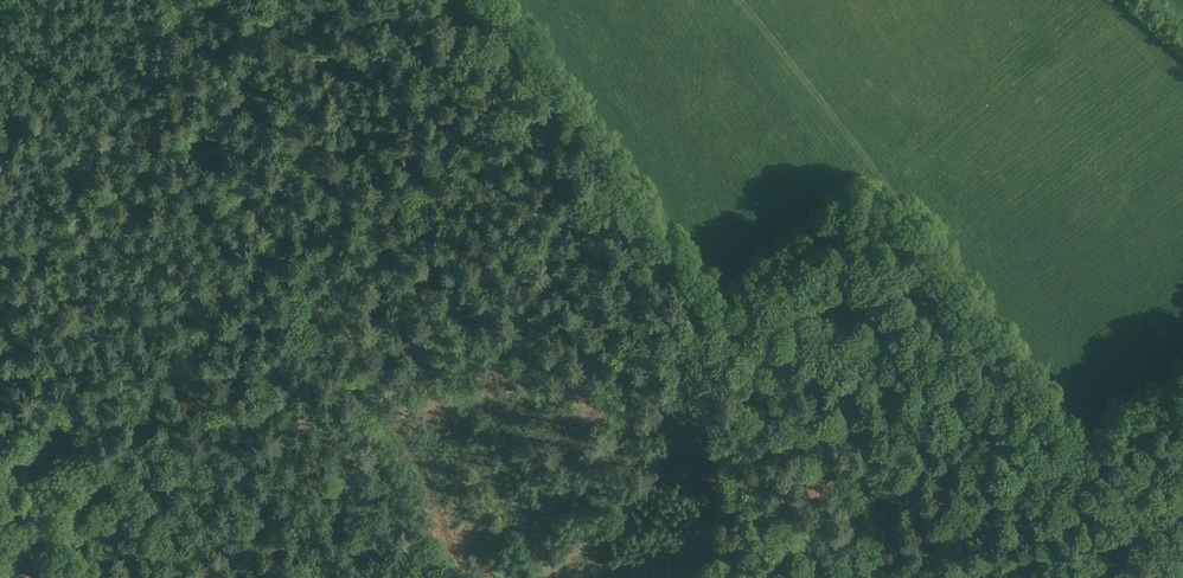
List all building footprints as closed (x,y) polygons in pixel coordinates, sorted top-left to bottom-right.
[(16,577),(40,577),(45,571),(27,559),(14,577),(16,577)]
